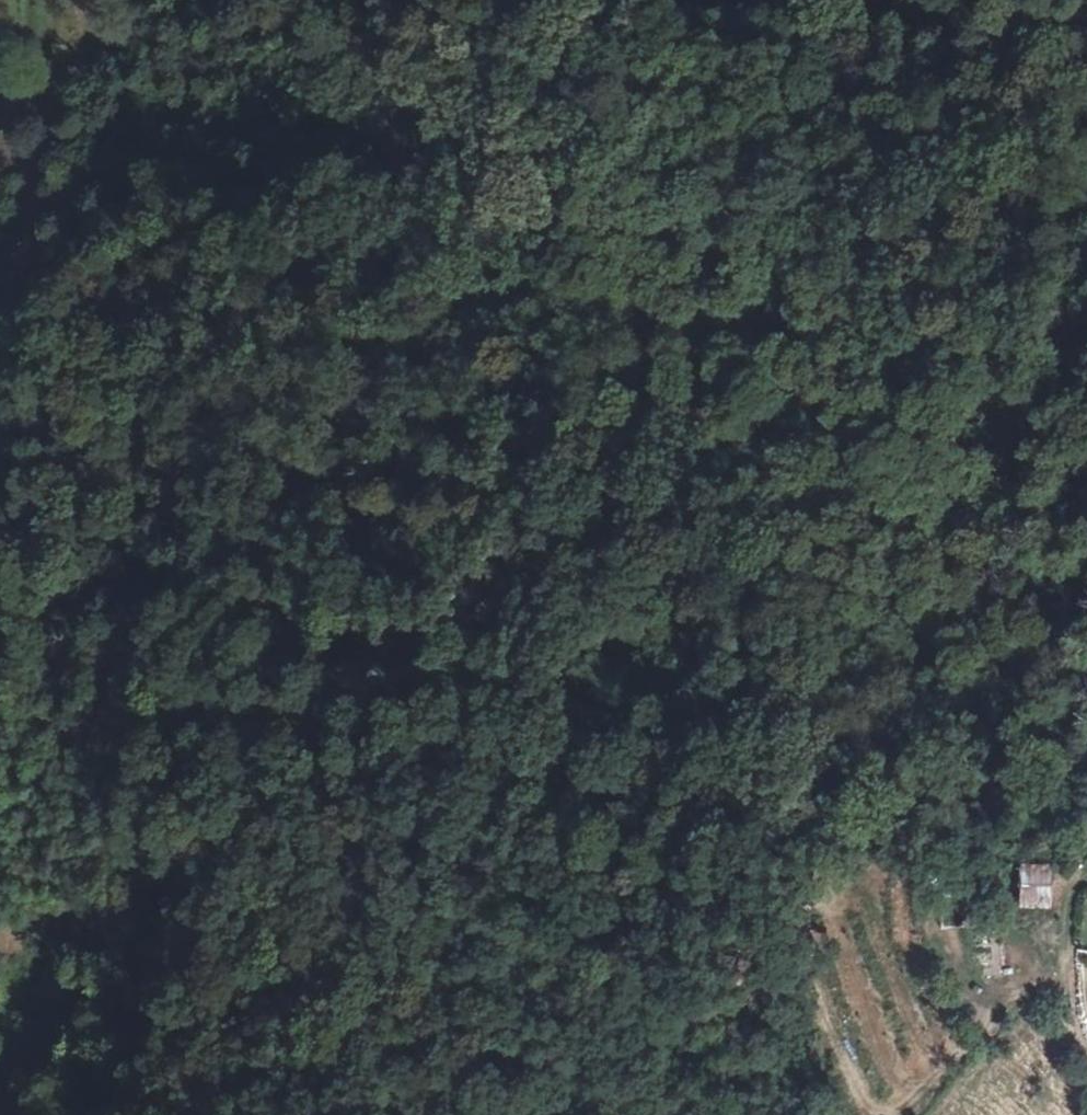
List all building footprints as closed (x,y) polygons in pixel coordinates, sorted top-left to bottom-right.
[(1046,870),(1021,871),(1022,901),(1047,900),(1046,870)]
